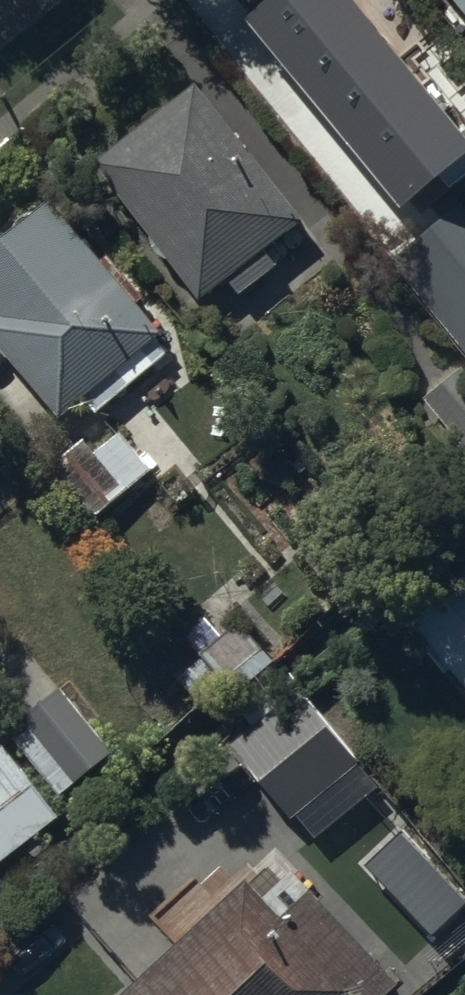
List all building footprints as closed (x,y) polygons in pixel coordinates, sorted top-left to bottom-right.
[(394,0),(268,0),(279,13),(244,41),(361,185),(448,114),(430,92),(454,73),(394,0)] [(310,218),(198,77),(92,160),(203,300),(230,278),(242,293),(278,265),(266,251),(310,218)] [(50,190),(0,234),(0,337),(60,408),(162,322),(50,190)] [(463,201),(392,258),(464,348),(464,203),(463,201)] [(423,395),(464,444),(464,369),(462,366),(423,395)] [(97,452),(88,440),(57,465),(97,514),(152,469),(121,432),(97,452)] [(407,615),(464,682),(464,571),(407,615)] [(30,720),(13,733),(57,790),(111,749),(59,681),(22,709),(30,720)] [(300,682),(229,736),(287,809),(357,757),(300,682)] [(0,742),(0,852),(51,812),(1,742),(0,742)] [(172,939),(117,984),(127,994),(340,994),(351,985),(361,994),(384,994),(401,980),(291,864),(281,873),(267,859),(254,870),(247,863),(237,871),(228,861),(199,884),(193,877),(149,916),(172,939)]
